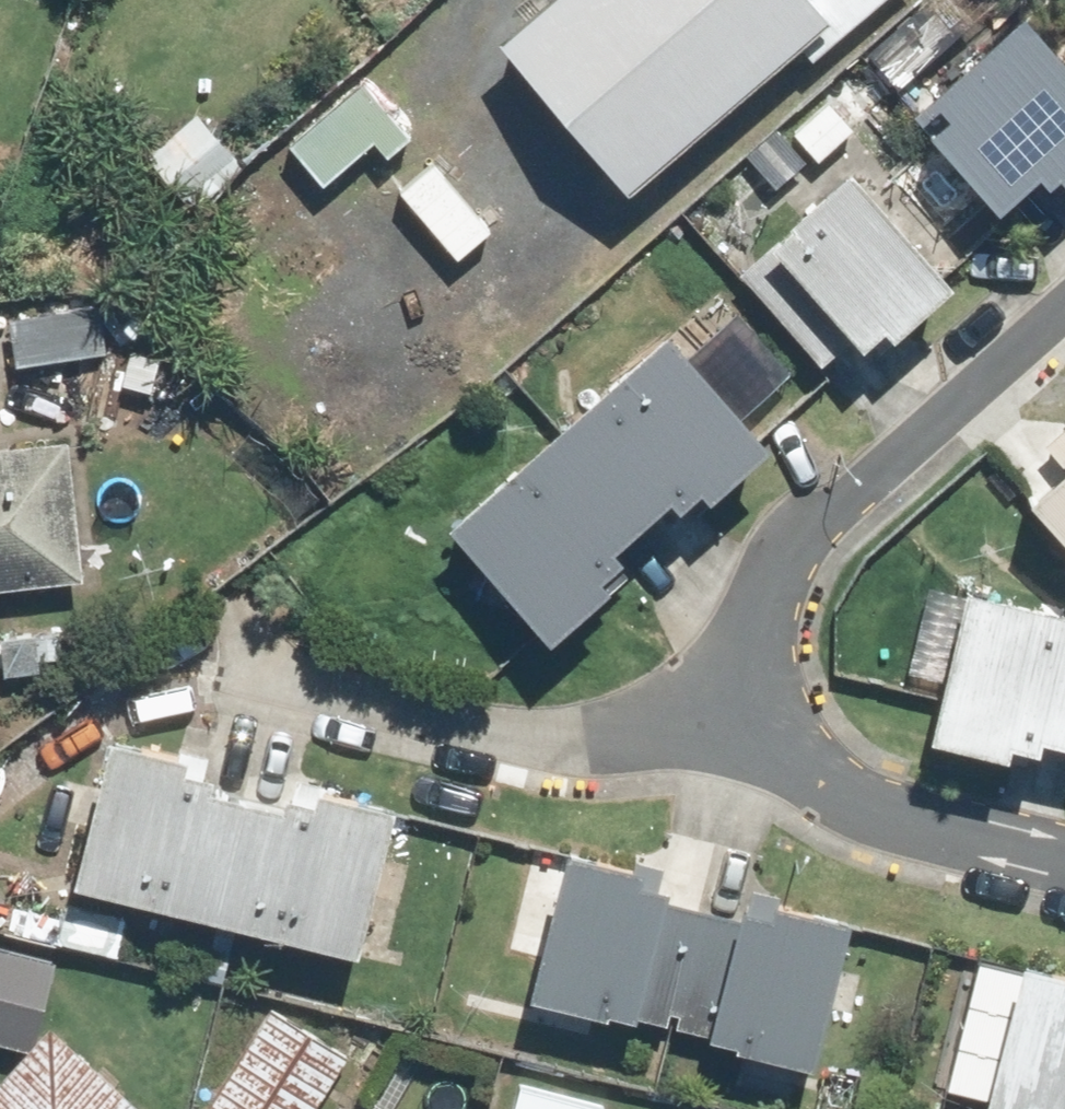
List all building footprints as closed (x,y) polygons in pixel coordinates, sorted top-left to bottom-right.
[(506,32),(634,184),(813,35),(828,53),(892,0),(544,0),(506,32)] [(1003,211),(1055,163),(1064,175),(1064,34),(1037,3),(944,88),(962,108),(933,135),(1003,211)] [(920,10),(872,50),(896,78),(944,38),(920,10)] [(288,134),(331,183),(380,141),(397,160),(423,138),(362,69),(288,134)] [(834,89),(794,125),(826,160),(865,124),(834,89)] [(207,97),(148,152),(198,205),(257,150),(207,97)] [(906,329),(968,269),(874,169),(791,248),(877,338),(896,319),(906,329)] [(98,304),(13,318),(29,419),(115,405),(98,304)] [(625,579),(617,570),(643,547),(633,535),(685,489),(694,500),(718,479),(728,490),(783,442),(680,323),(460,514),(564,633),(625,579)] [(100,577),(90,443),(0,450),(0,584),(100,577)] [(1042,490),(1064,517),(1064,470),(1042,490)] [(1054,727),(1064,729),(1064,600),(973,583),(944,734),(1023,749),(1025,737),(1051,742),(1054,727)] [(47,627),(3,626),(1,677),(46,679),(47,627)] [(193,743),(123,727),(90,876),(370,938),(402,799),(299,776),(294,797),(186,773),(193,743)] [(758,912),(677,890),(678,884),(647,876),(651,859),(576,839),(537,986),(818,1061),(857,914),(806,900),(801,917),(760,906),(758,912)] [(0,945),(0,1030),(37,1038),(54,957),(0,945)] [(1034,946),(995,1103),(1021,1108),(1064,1108),(1064,953),(1034,946)] [(269,1004),(208,1108),(319,1108),(352,1053),(269,1004)] [(53,1022),(0,1078),(0,1108),(144,1108),(53,1022)]
